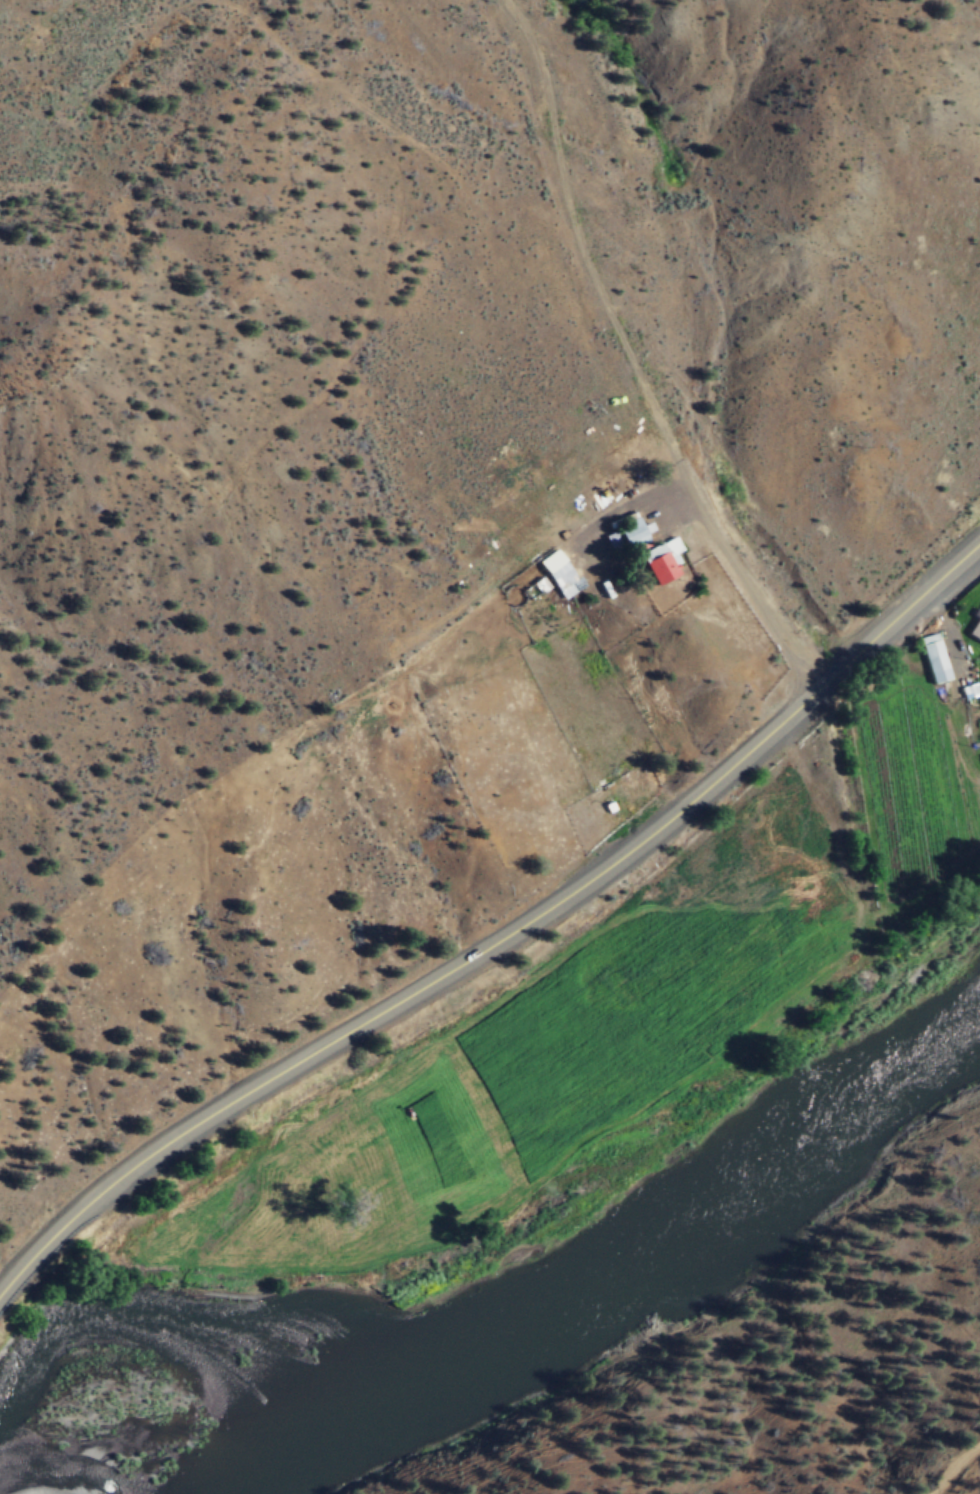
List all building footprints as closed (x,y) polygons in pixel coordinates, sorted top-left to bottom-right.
[(647,522),(640,525),(635,514),(618,521),(620,526),(602,534),(610,554),(652,537),(647,522)] [(679,574),(671,555),(678,551),(672,537),(636,552),(651,587),(679,574)] [(541,574),(560,599),(579,585),(560,560),(541,574)] [(964,635),(979,644),(979,607),(964,635)] [(928,684),(946,679),(935,633),(916,637),(928,684)]
